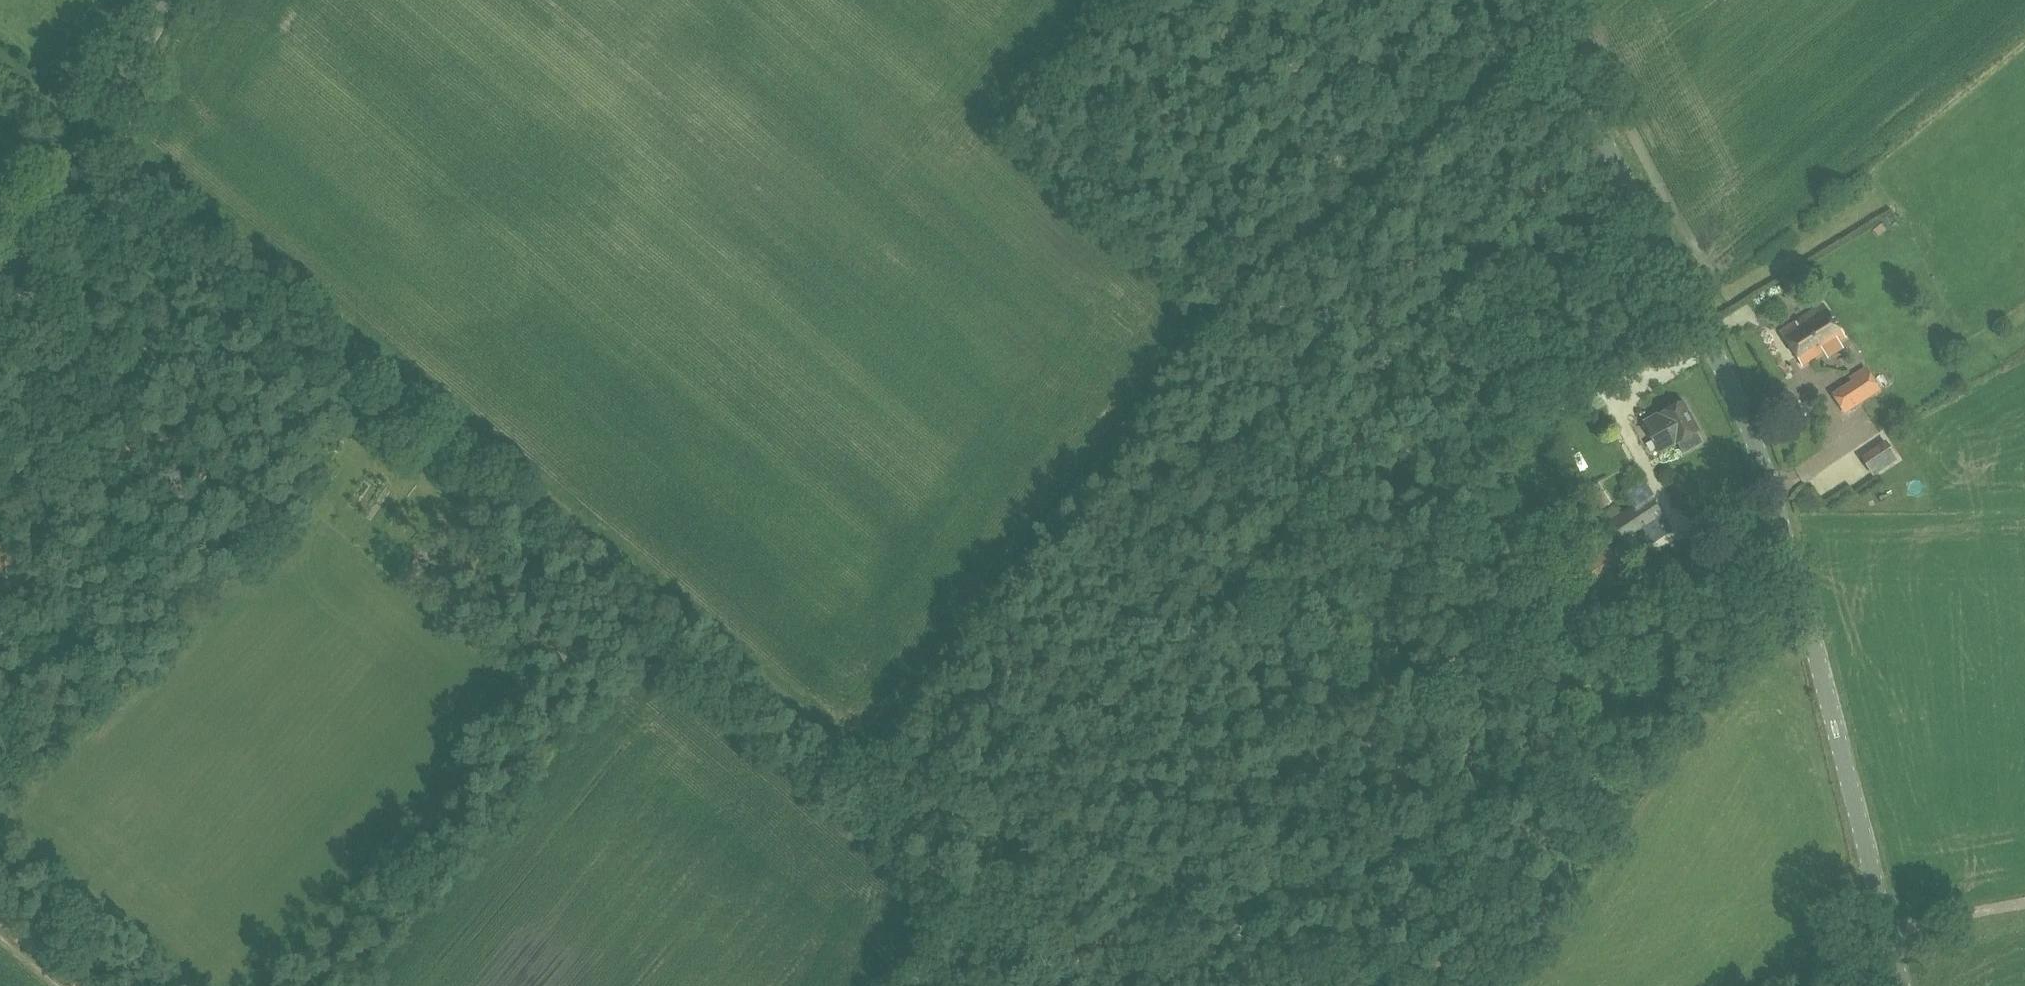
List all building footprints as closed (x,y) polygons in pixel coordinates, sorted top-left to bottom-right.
[(1781,331),(1803,364),(1845,337),(1823,304),(1781,331)] [(1831,393),(1844,413),(1880,389),(1865,366),(1849,377),(1851,380),(1831,393)] [(1678,442),(1683,452),(1702,442),(1697,432),(1699,430),(1682,399),(1642,421),(1659,452),(1678,442)] [(1690,452),(1694,462),(1712,454),(1707,444),(1690,452)] [(1822,484),(1834,504),(1883,476),(1871,456),(1822,484)] [(1594,500),(1600,510),(1612,503),(1605,493),(1594,500)] [(1650,494),(1607,521),(1620,541),(1662,514),(1650,494)] [(1578,577),(1584,586),(1624,560),(1612,543),(1579,564),(1584,573),(1578,577)]
